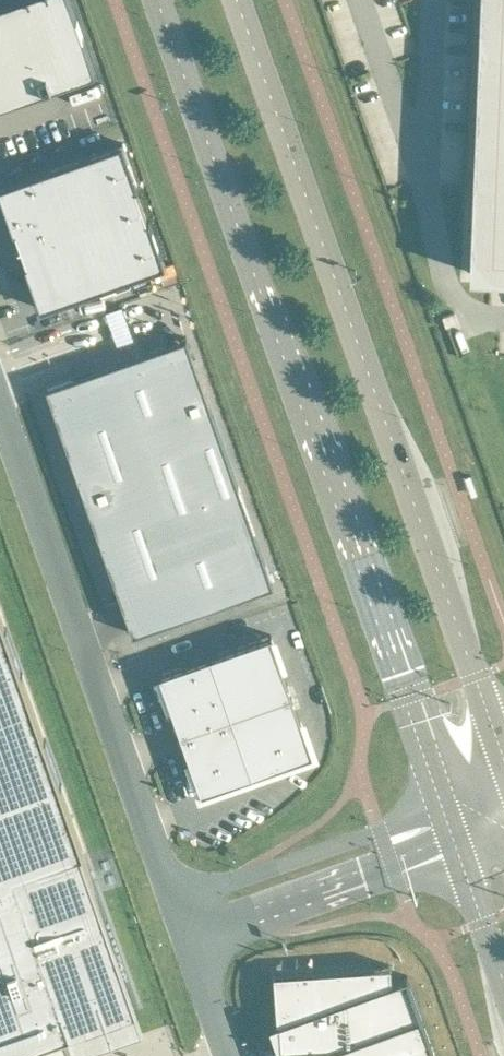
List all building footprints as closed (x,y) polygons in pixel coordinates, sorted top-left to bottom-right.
[(95,74),(69,0),(18,0),(0,6),(0,107),(95,74)] [(470,272),(503,274),(503,0),(481,0),(470,272)] [(42,309),(166,265),(150,219),(148,220),(135,189),(139,188),(122,142),(0,186),(0,195),(13,231),(16,230),(42,309)] [(123,303),(105,309),(116,342),(135,336),(123,303)] [(129,620),(133,633),(274,583),(187,337),(176,341),(46,386),(129,620)] [(69,1029),(76,1047),(77,1046),(72,1030),(139,1006),(85,852),(85,851),(0,609),(0,1053),(69,1029)] [(160,673),(181,733),(202,792),(313,753),(271,634),(160,673)] [(274,973),(280,1051),(334,1048),(337,1055),(436,1055),(407,975),(392,980),(391,965),(274,973)]
